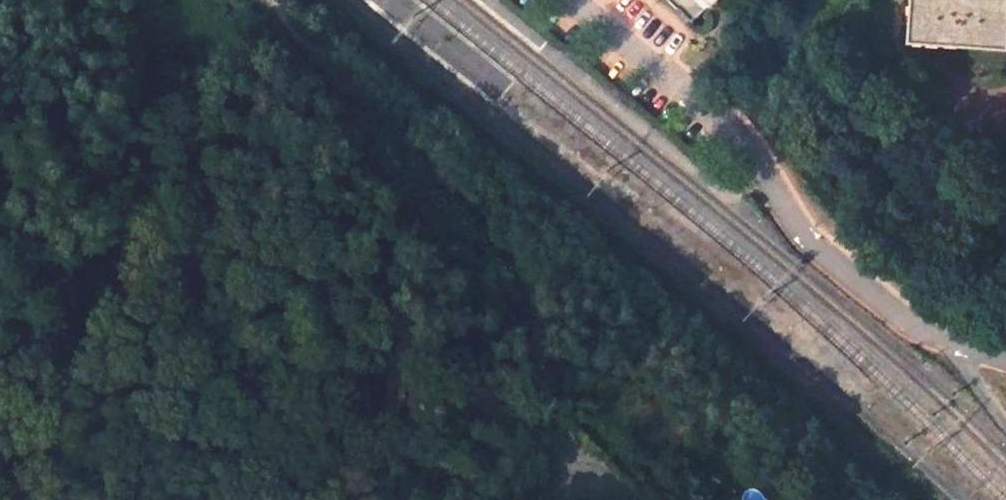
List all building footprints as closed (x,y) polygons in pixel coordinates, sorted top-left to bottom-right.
[(685,24),(709,0),(661,0),(685,24)] [(911,39),(1005,44),(1005,0),(914,0),(911,39)] [(699,477),(685,489),(694,499),(708,489),(699,477)]
